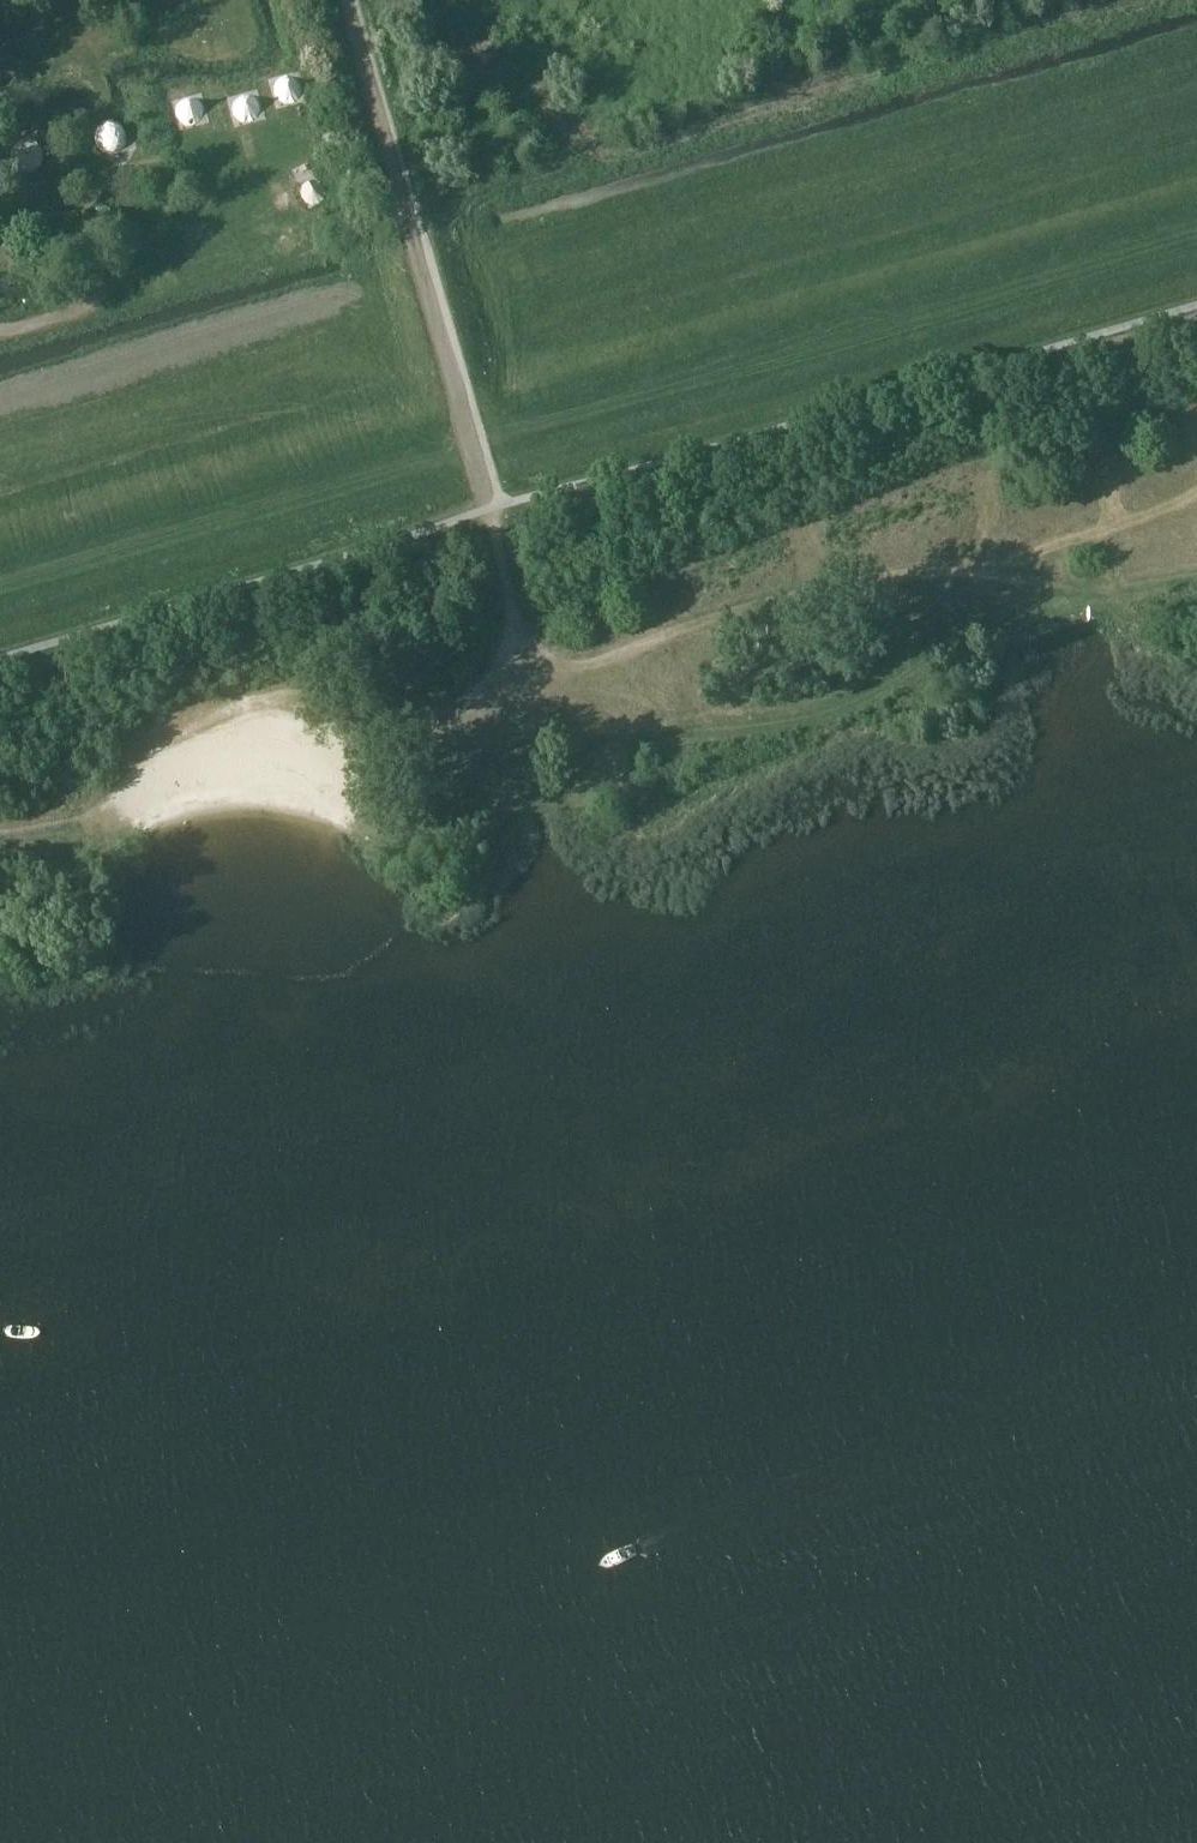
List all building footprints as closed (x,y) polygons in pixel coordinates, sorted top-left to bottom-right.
[(30,142),(28,142),(27,142),(25,142),(24,142),(23,142),(21,143),(20,143),(19,144),(18,145),(16,145),(15,146),(14,147),(14,149),(13,150),(12,151),(12,152),(11,154),(11,155),(11,156),(11,158),(11,159),(11,161),(11,162),(11,163),(12,165),(13,166),(13,167),(14,168),(15,169),(16,170),(17,171),(18,172),(20,172),(21,173),(22,173),(24,174),(25,174),(26,174),(28,174),(29,174),(31,174),(32,173),(33,173),(34,172),(36,171),(37,170),(38,170),(39,168),(40,167),(40,166),(41,165),(42,164),(42,162),(42,161),(43,160),(43,158),(43,157),(43,155),(42,154),(42,153),(41,151),(41,150),(40,149),(39,148),(38,147),(37,146),(36,145),(35,144),(34,143),(32,143),(31,143),(30,142)] [(8,228),(6,235),(24,243),(28,236),(8,228)]
